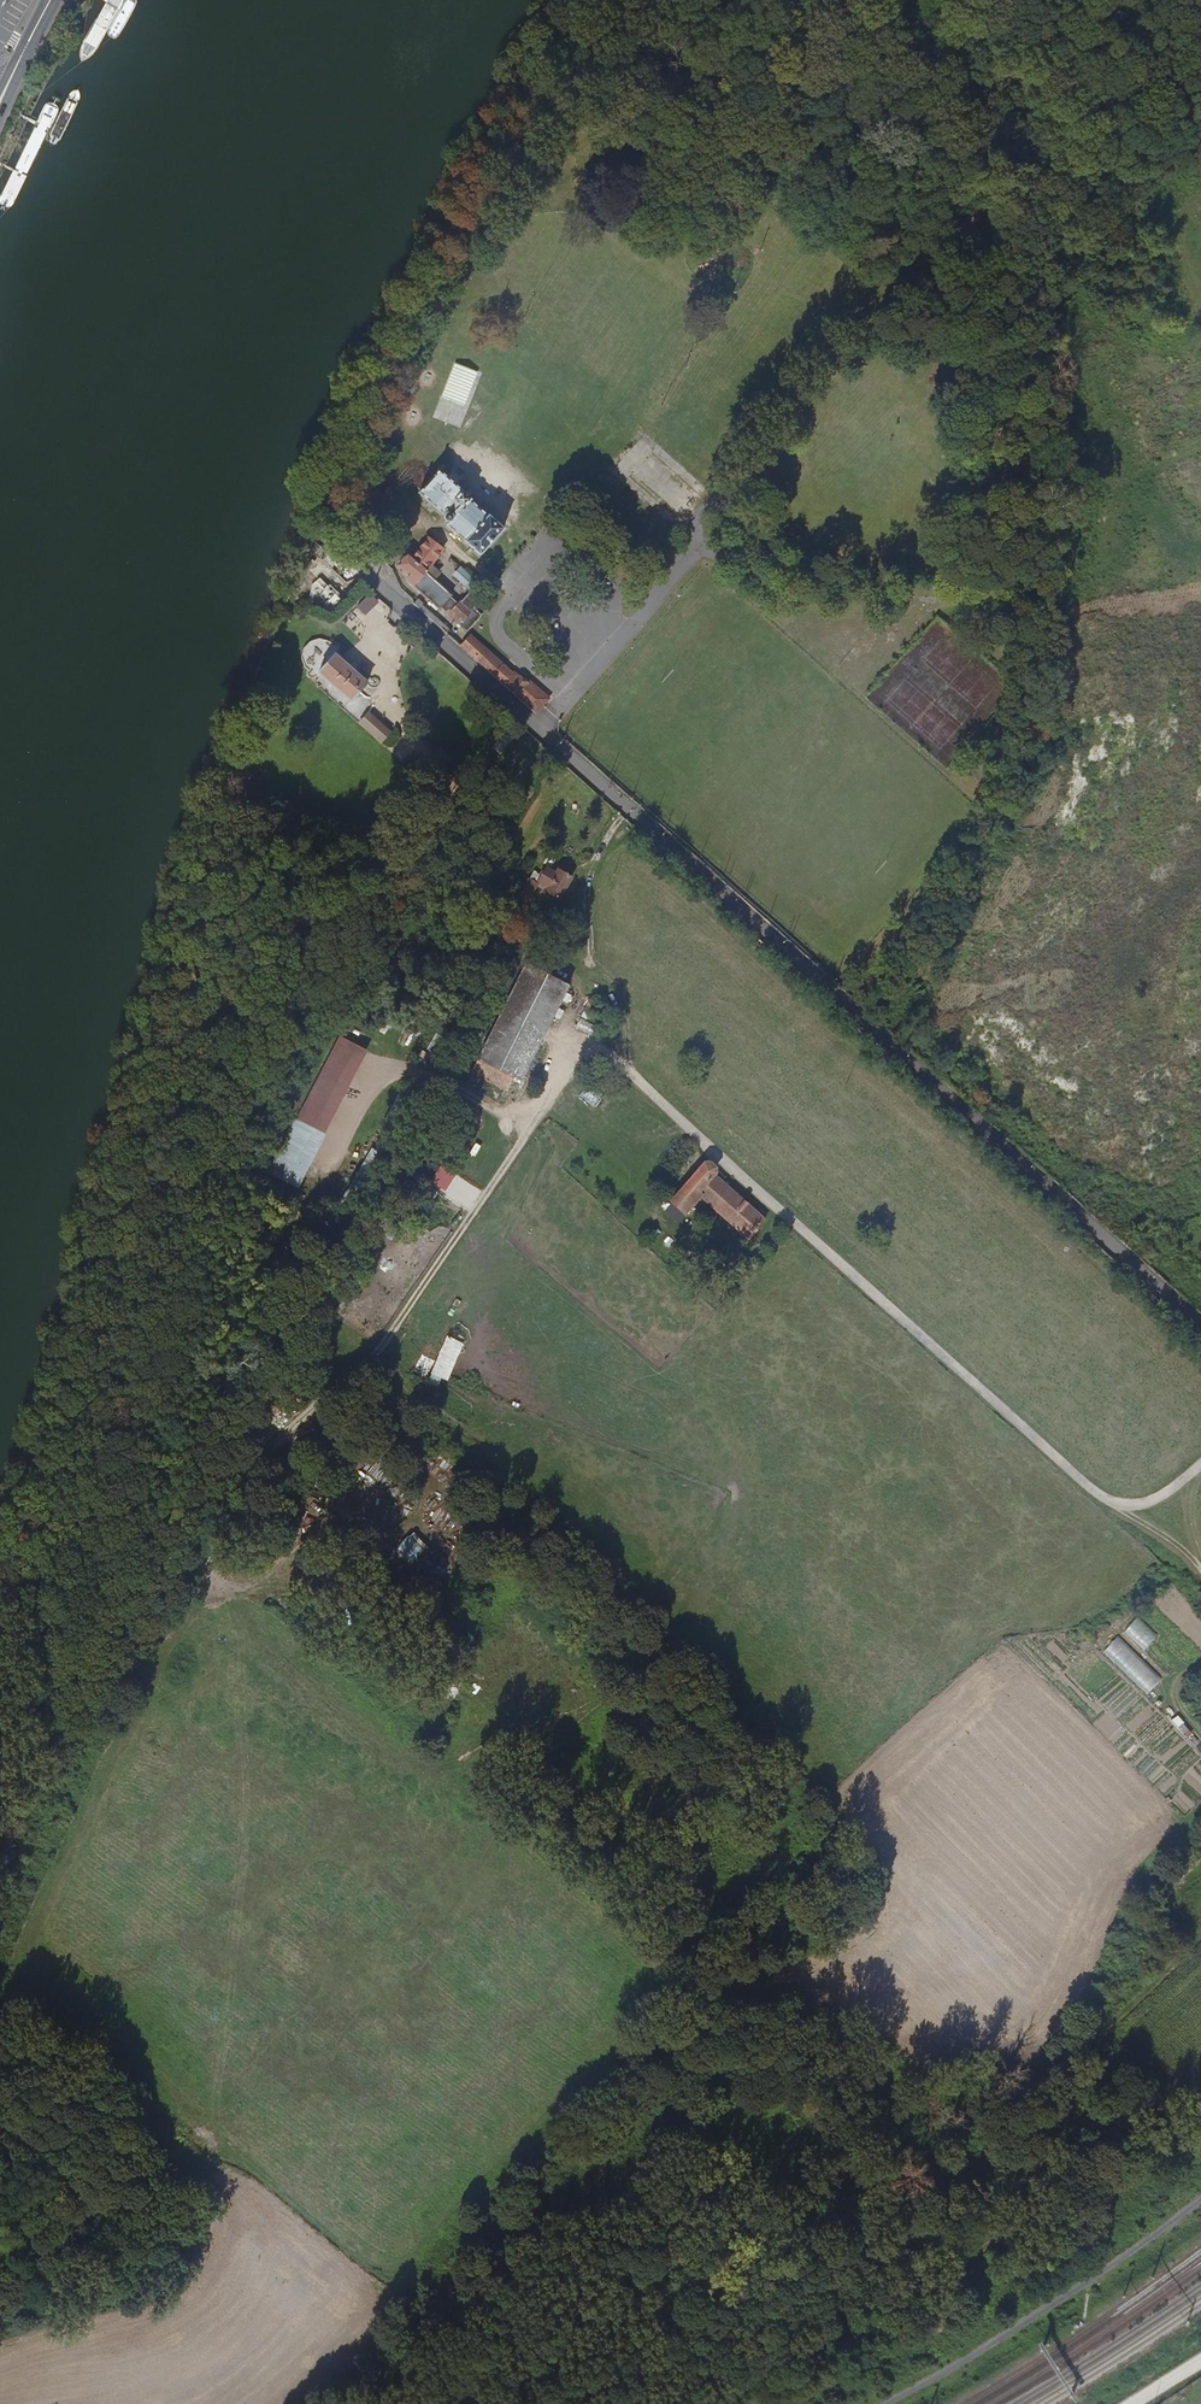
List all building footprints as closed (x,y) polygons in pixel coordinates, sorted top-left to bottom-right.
[(504,531),(440,471),(418,495),(451,523),(447,528),(481,557),(504,531)] [(362,583),(311,536),(290,581),(279,604),(329,609),(362,583)] [(430,575),(437,568),(449,554),(434,541),(417,559),(411,555),(402,564),(414,576),(411,581),(468,633),(484,616),(479,613),(484,605),(482,603),(484,599),(476,592),(464,605),(439,584),(430,575)] [(446,576),(437,568),(430,575),(439,584),(446,576)] [(372,592),(359,606),(367,613),(380,599),(372,592)] [(461,648),(537,716),(551,699),(531,682),(529,684),(515,671),(511,673),(485,648),(482,650),(469,638),(461,648)] [(350,687),(363,668),(334,642),(321,658),(350,687)] [(386,712),(365,692),(358,701),(378,719),(386,712)] [(431,749),(442,767),(453,759),(441,742),(431,749)] [(573,876),(561,868),(557,874),(548,868),(541,879),(550,885),(547,890),(559,899),(573,876)] [(575,931),(551,915),(545,925),(569,940),(575,931)] [(529,1067),(573,978),(531,956),(486,1045),(496,1052),(489,1066),(515,1079),(523,1065),(529,1067)] [(305,1188),(365,1046),(333,1033),(273,1175),(305,1188)] [(704,1137),(700,1137),(696,1140),(665,1175),(680,1188),(695,1171),(785,1254),(801,1236),(707,1151),(709,1143),(707,1141),(704,1137)] [(369,1146),(342,1206),(360,1214),(387,1154),(369,1146)] [(440,1163),(430,1181),(447,1191),(457,1173),(440,1163)] [(447,1387),(461,1339),(445,1335),(431,1383),(447,1387)] [(413,1531),(396,1549),(411,1564),(428,1545),(413,1531)] [(1148,1693),(1163,1677),(1119,1636),(1104,1651),(1148,1693)]
